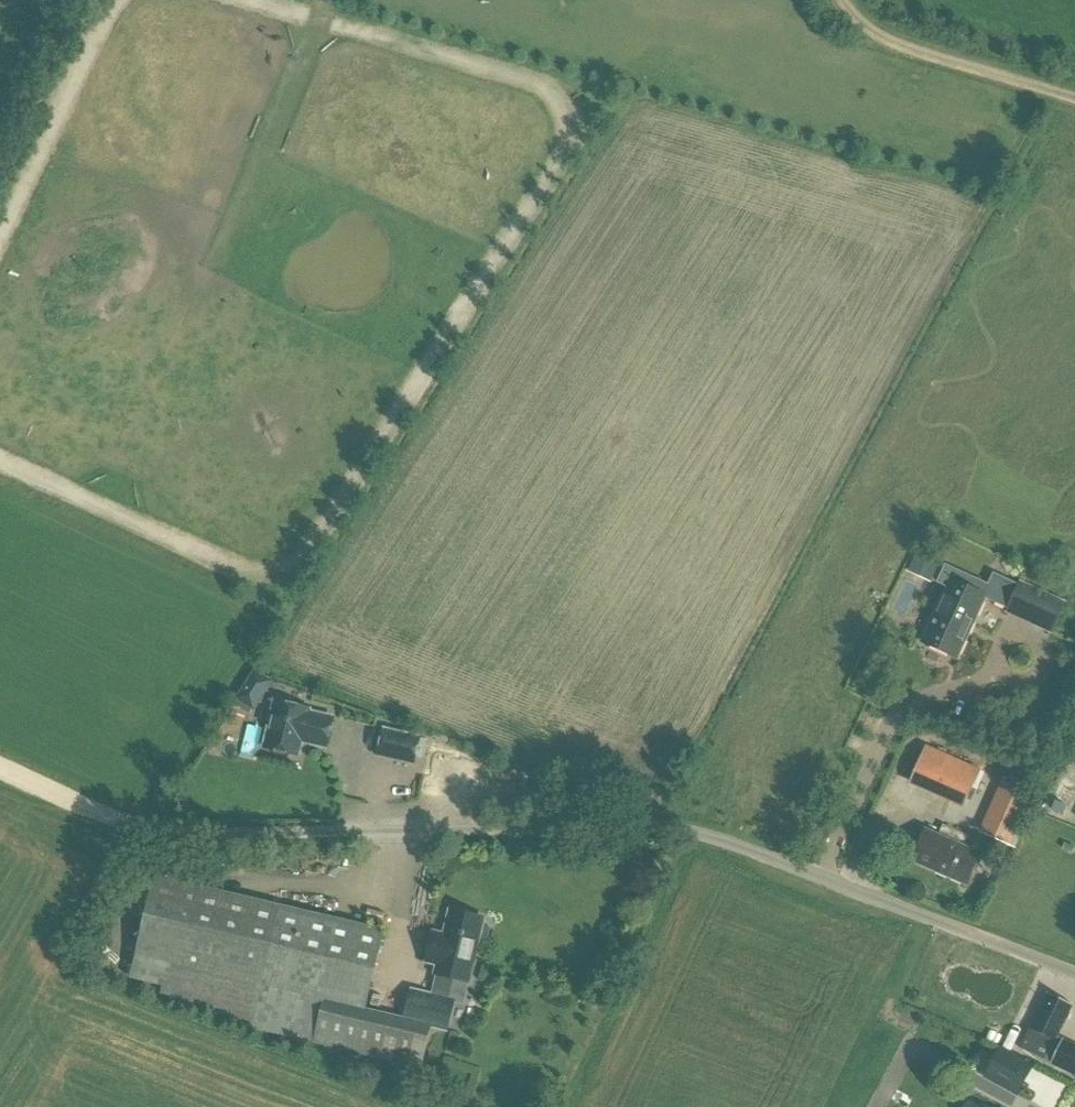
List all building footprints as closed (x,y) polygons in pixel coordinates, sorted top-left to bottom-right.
[(911,563),(933,573),(939,560),(917,550),(911,563)] [(989,586),(946,566),(938,582),(948,587),(923,642),(957,658),(985,597),(1009,608),(1019,586),(994,574),(989,586)] [(1019,586),(1009,608),(1007,611),(1009,612),(1011,608),(1037,620),(1035,624),(1051,632),(1065,603),(1021,583),(1019,586)] [(239,699),(254,709),(255,709),(261,700),(245,689),(239,699)] [(276,702),(265,747),(275,749),(274,754),(289,757),(291,753),(300,755),(303,740),(312,742),(311,744),(326,747),(333,718),(310,712),(310,710),(276,702)] [(386,730),(380,756),(414,764),(420,738),(386,730)] [(981,770),(928,748),(913,785),(966,808),(981,770)] [(1032,792),(1001,779),(990,805),(1020,818),(1032,792)] [(927,831),(914,860),(967,884),(980,855),(970,850),(974,841),(941,827),(938,836),(927,831)] [(982,833),(977,846),(1004,858),(1009,845),(982,833)] [(155,876),(131,979),(163,986),(161,995),(219,1009),(218,1014),(252,1023),(251,1028),(423,1069),(432,1027),(447,1030),(454,1001),(448,999),(453,978),(470,982),(480,938),(484,939),(489,937),(491,929),(488,925),(484,924),(485,919),(451,911),(443,945),(433,943),(428,962),(439,965),(437,974),(440,974),(435,996),(413,991),(407,1019),(366,1009),(384,930),(155,876)] [(1048,993),(1021,1049),(1045,1061),(1073,1005),(1048,993)] [(998,1030),(994,1041),(1018,1049),(1022,1038),(998,1030)] [(973,1035),(965,1051),(978,1058),(987,1042),(973,1035)] [(1051,1064),(1074,1075),(1074,1045),(1063,1039),(1051,1064)] [(1017,1093),(1032,1066),(1001,1049),(986,1077),(1017,1093)]
